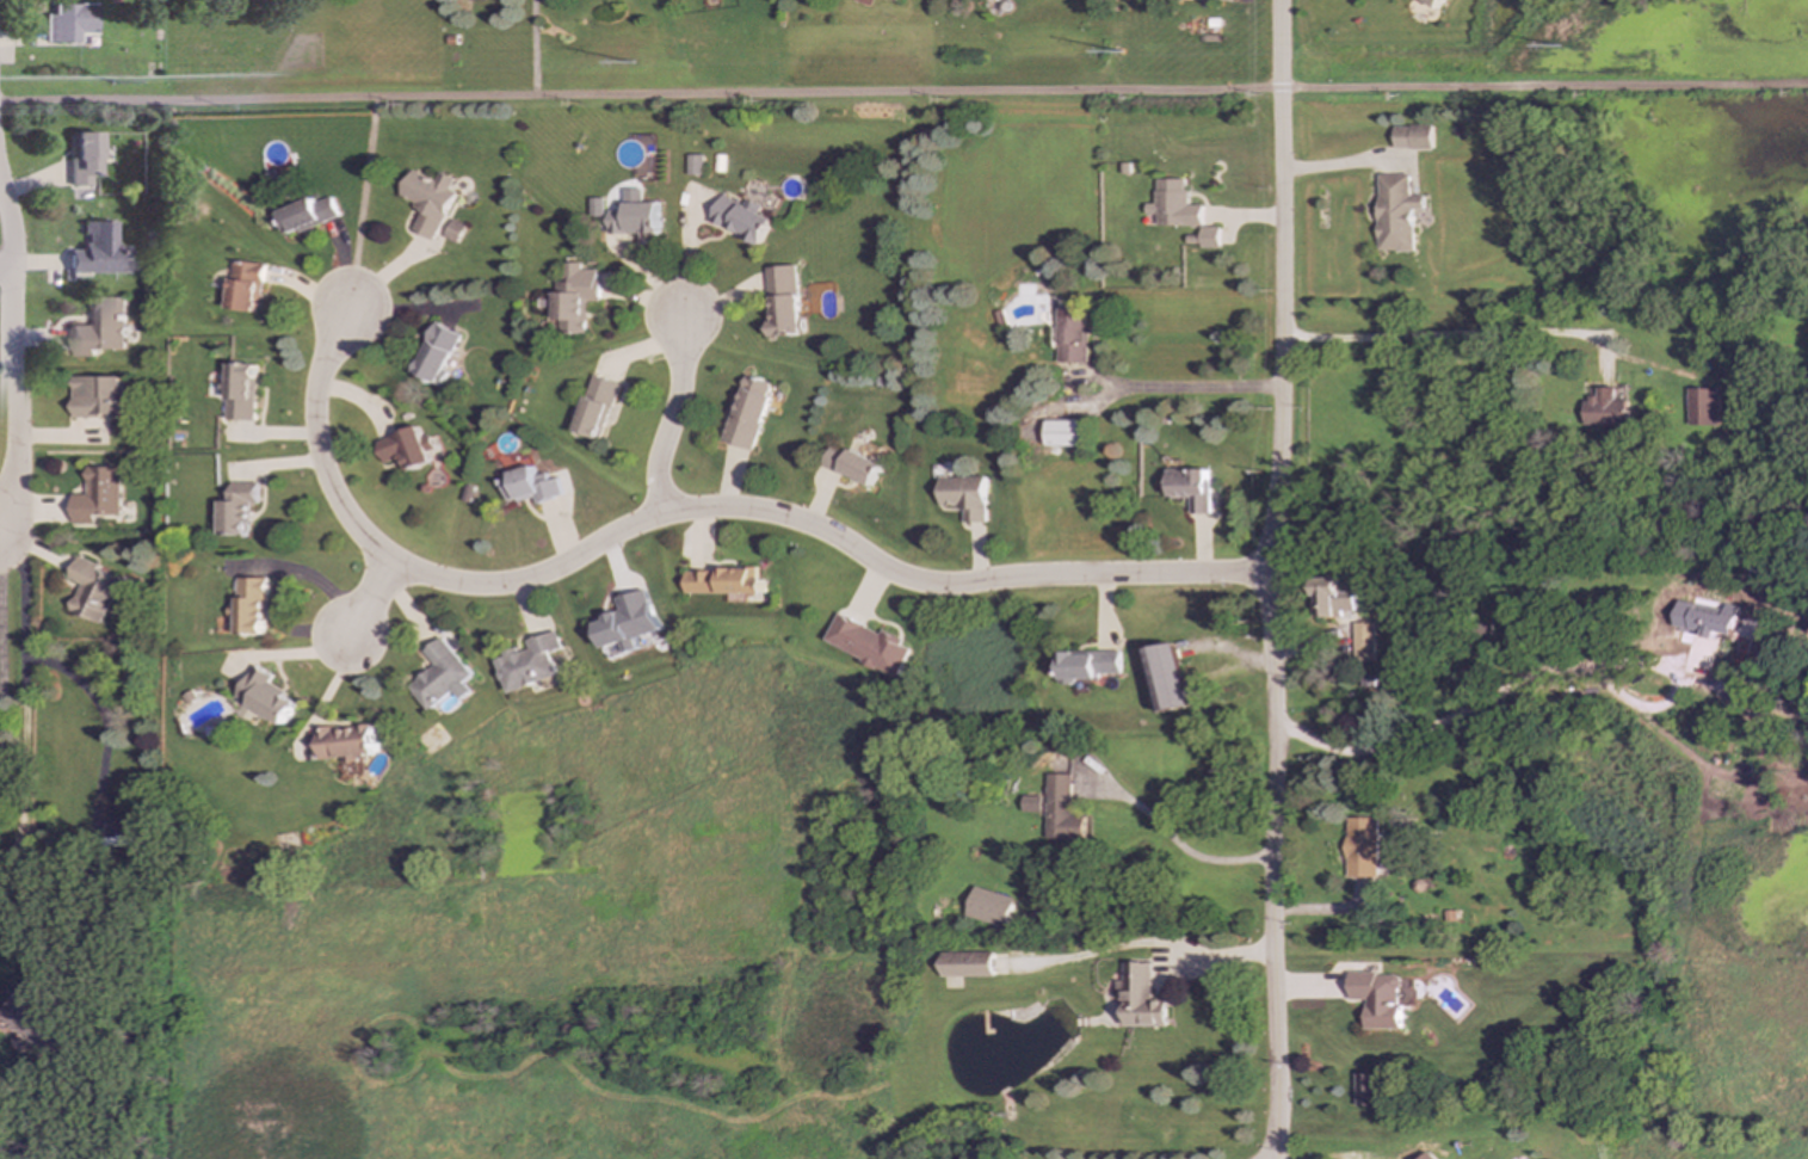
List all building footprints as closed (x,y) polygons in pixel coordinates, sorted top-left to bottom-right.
[(1444,0),(1426,0),(1438,8),(1444,0)] [(80,43),(80,34),(95,34),(96,5),(54,4),(54,15),(46,15),(46,42),(80,43)] [(1394,127),(1394,150),(1433,149),(1433,126),(1394,127)] [(71,187),(91,186),(91,173),(102,173),(101,132),(70,133),(71,187)] [(705,156),(691,156),(691,176),(705,176),(705,156)] [(456,192),(451,190),(455,179),(439,172),(436,181),(412,171),(400,199),(423,209),(413,231),(436,241),(456,192)] [(1379,252),(1414,252),(1413,210),(1424,210),(1424,196),(1410,196),(1410,175),(1378,175),(1379,252)] [(1202,206),(1186,206),(1186,180),(1156,179),(1156,204),(1146,204),(1146,215),(1157,215),(1157,226),(1201,227),(1202,206)] [(712,223),(763,245),(775,220),(761,213),(764,206),(749,199),(746,206),(725,196),(712,223)] [(278,212),(287,237),(339,217),(332,198),(314,204),(312,199),(278,212)] [(625,204),(625,211),(611,211),(611,236),(662,235),(661,203),(625,204)] [(467,227),(454,220),(445,237),(458,244),(467,227)] [(71,273),(129,273),(129,257),(118,257),(118,222),(86,222),(86,251),(71,251),(71,273)] [(1219,248),(1219,227),(1200,228),(1200,248),(1219,248)] [(266,265),(234,260),(226,309),(254,313),(258,287),(262,288),(266,265)] [(589,334),(589,302),(600,302),(601,270),(583,270),(584,263),(566,263),(566,282),(557,282),(556,321),(562,321),(562,333),(589,334)] [(800,266),(770,268),(774,336),(805,334),(800,266)] [(123,297),(91,298),(91,326),(71,326),(72,358),(94,357),(94,350),(124,350),(123,297)] [(1057,363),(1087,363),(1088,309),(1059,309),(1057,363)] [(463,336),(436,324),(413,373),(440,385),(463,336)] [(253,421),(255,365),(227,364),(227,380),(221,380),(220,394),(226,394),(225,420),(253,421)] [(621,383),(595,375),(578,432),(603,439),(621,383)] [(758,452),(774,397),(770,395),(774,383),(746,375),(726,442),(758,452)] [(72,417),(121,417),(120,400),(123,400),(123,377),(71,377),(72,417)] [(1584,399),(1584,428),(1626,427),(1626,401),(1613,401),(1613,388),(1597,388),(1597,399),(1584,399)] [(1715,389),(1685,389),(1685,427),(1716,426),(1715,389)] [(1047,447),(1085,446),(1085,421),(1046,422),(1047,447)] [(383,464),(400,458),(405,473),(432,463),(428,453),(435,451),(430,435),(422,438),(418,427),(375,442),(383,464)] [(825,465),(874,488),(884,465),(851,449),(849,454),(833,447),(825,465)] [(118,516),(119,468),(85,467),(84,495),(71,495),(71,524),(93,524),(94,516),(118,516)] [(560,479),(550,481),(548,473),(536,476),(534,467),(501,475),(508,504),(536,498),(537,504),(564,497),(560,479)] [(1209,470),(1168,470),(1169,499),(1192,498),(1192,514),(1210,514),(1209,470)] [(942,508),(965,508),(965,524),(988,523),(988,477),(942,478),(942,508)] [(257,483),(230,483),(229,498),(219,497),(219,536),(247,536),(247,504),(256,504),(257,483)] [(101,624),(121,579),(77,560),(68,580),(80,585),(69,610),(101,624)] [(687,594),(765,595),(765,579),(759,579),(759,569),(722,569),(722,572),(687,572),(687,594)] [(236,579),(237,636),(266,635),(265,578),(236,579)] [(1355,593),(1338,592),(1339,580),(1313,579),(1313,598),(1319,598),(1318,617),(1355,618),(1355,593)] [(660,631),(648,589),(618,598),(622,612),(596,619),(605,649),(623,644),(626,653),(639,649),(636,639),(660,631)] [(1733,635),(1739,607),(1725,604),(1724,610),(1678,600),(1672,630),(1716,639),(1717,632),(1733,635)] [(826,643),(899,677),(913,647),(883,633),(882,635),(839,614),(826,643)] [(507,694),(558,676),(550,654),(563,649),(557,631),(528,641),(530,647),(495,660),(507,694)] [(472,675),(441,638),(424,652),(435,665),(409,687),(429,711),(453,691),(461,701),(471,692),(463,683),(472,675)] [(1147,651),(1160,713),(1191,706),(1178,644),(1147,651)] [(1123,651),(1062,654),(1063,685),(1077,684),(1077,680),(1099,679),(1098,675),(1124,674),(1123,651)] [(297,702),(267,686),(273,675),(255,665),(236,700),(284,726),(297,702)] [(319,728),(320,759),(375,756),(373,726),(319,728)] [(1075,774),(1051,774),(1049,840),(1087,841),(1087,817),(1074,816),(1075,774)] [(1377,878),(1378,819),(1348,818),(1347,877),(1377,878)] [(1007,928),(1016,899),(976,887),(967,917),(1007,928)] [(941,978),(994,977),(994,952),(941,953),(941,978)] [(1153,964),(1126,963),(1125,981),(1119,980),(1118,1006),(1125,1006),(1125,1026),(1168,1027),(1169,1000),(1152,1000),(1153,964)] [(1366,1030),(1400,1029),(1399,973),(1350,974),(1350,1000),(1365,1000),(1366,1030)] [(1380,1106),(1380,1074),(1354,1074),(1354,1106),(1380,1106)]
